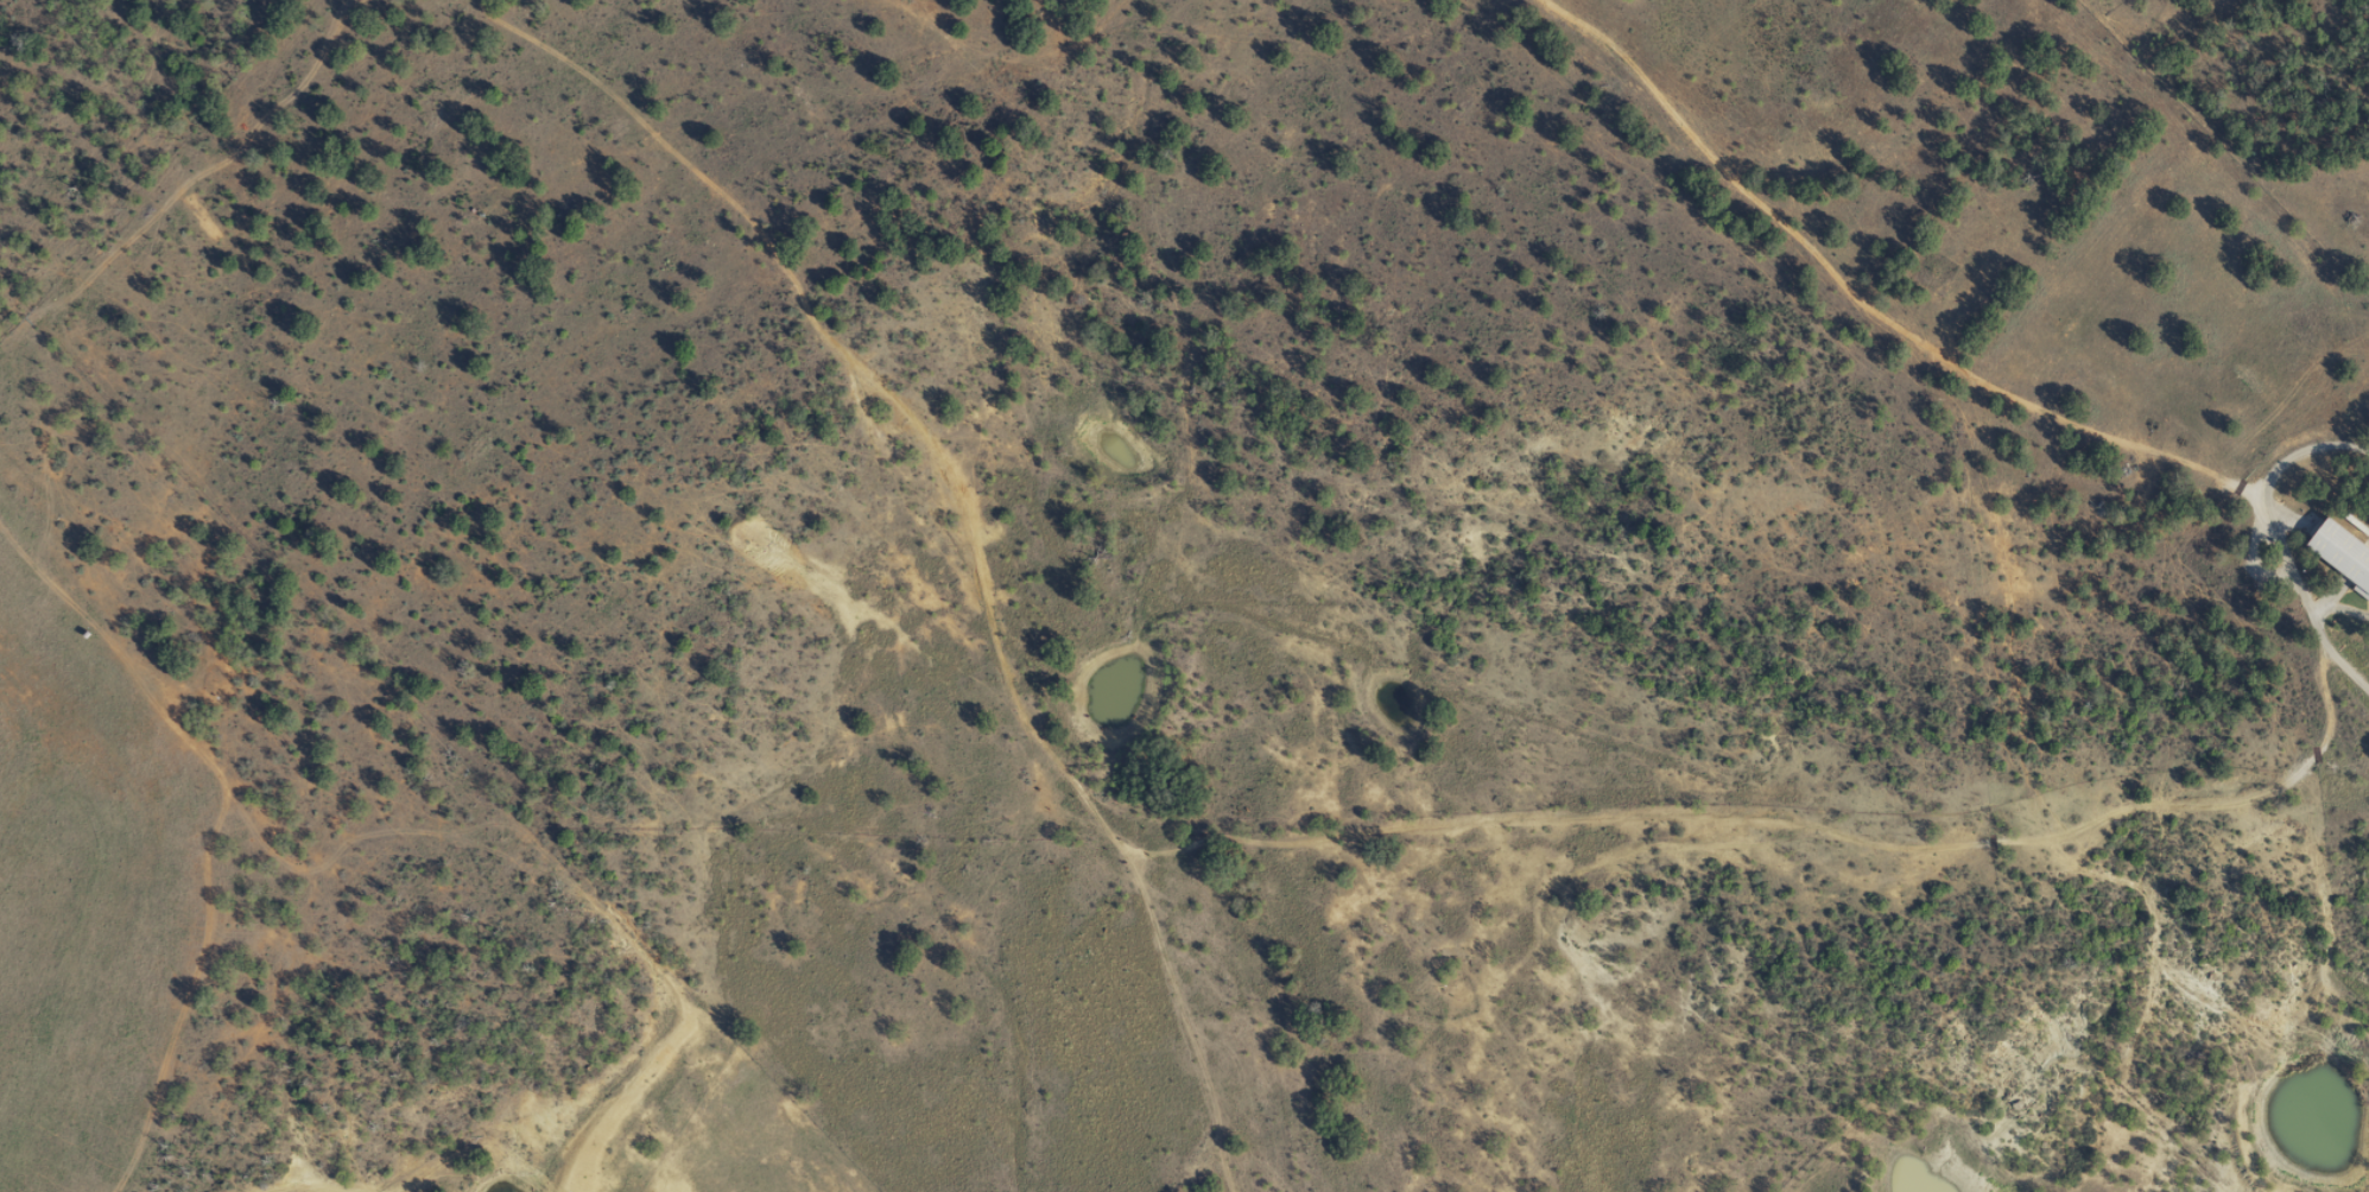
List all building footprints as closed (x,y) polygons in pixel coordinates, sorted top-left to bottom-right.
[(2366,599),(2368,596),(2368,552),(2321,514),(2297,545),(2366,599)]
